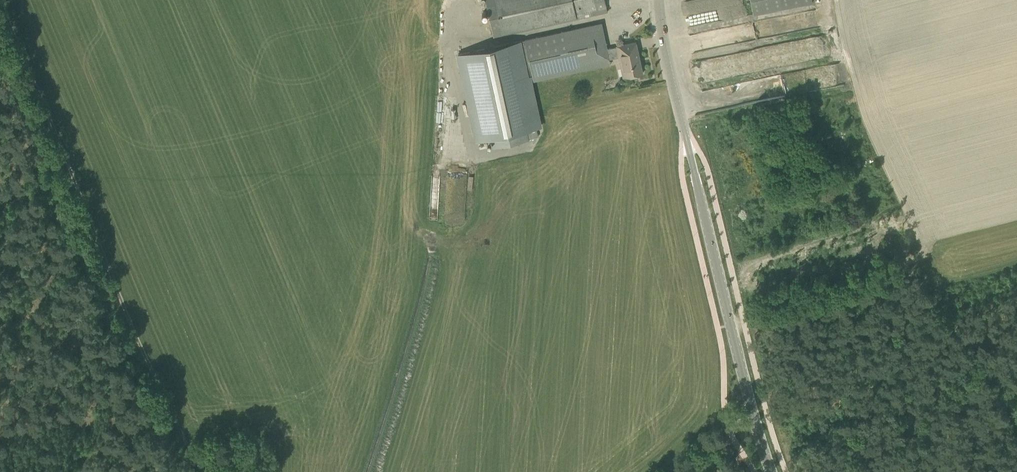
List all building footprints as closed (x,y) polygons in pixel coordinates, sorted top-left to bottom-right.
[(493,36),(567,19),(577,17),(577,16),(596,12),(596,14),(607,12),(605,0),(485,0),(493,36)] [(812,0),(781,0),(782,8),(812,2),(812,0)] [(526,130),(540,127),(528,76),(619,56),(623,77),(643,73),(636,41),(616,45),(616,46),(604,49),(601,34),(600,32),(599,30),(597,28),(595,27),(593,26),(590,25),(458,53),(477,140),(490,137),(493,147),(528,139),(526,130)]
